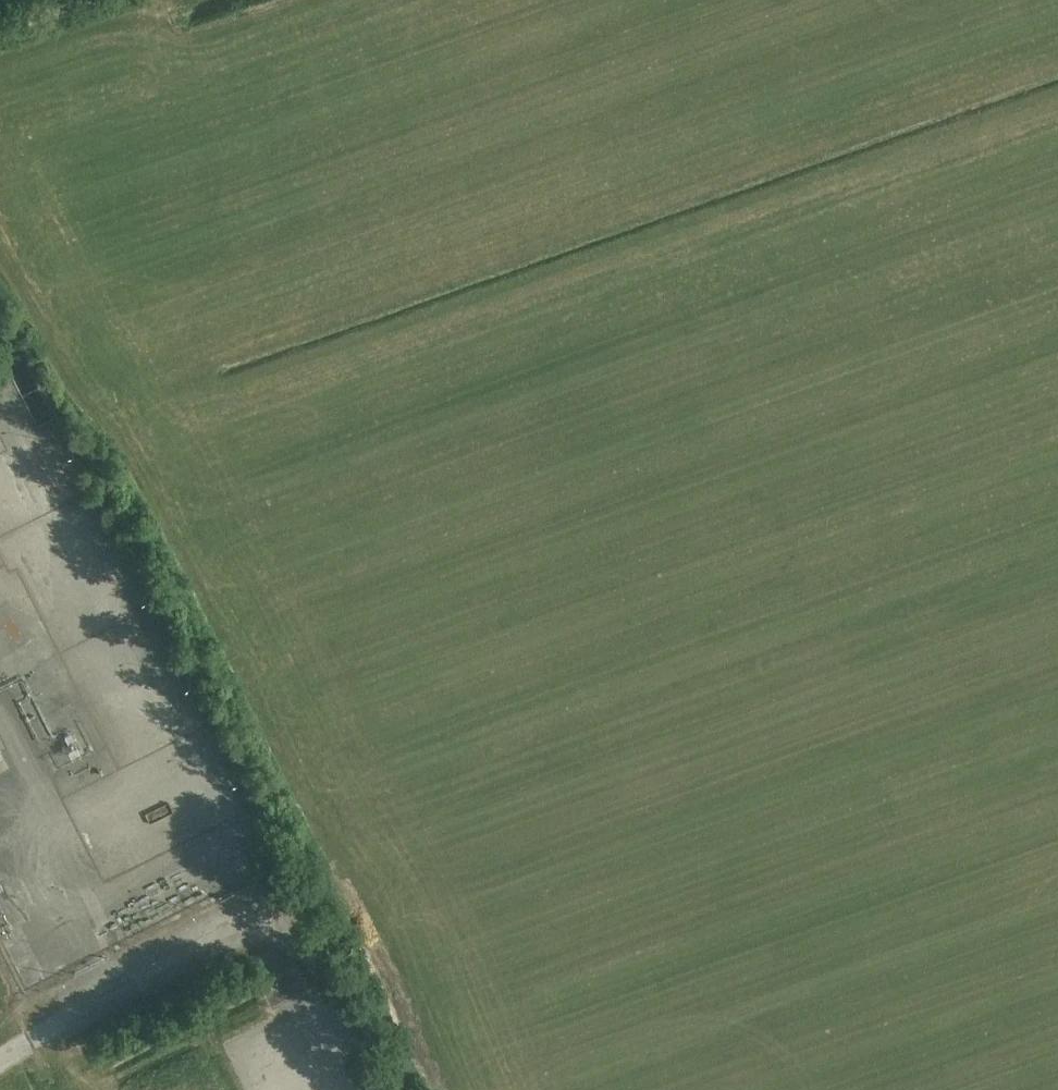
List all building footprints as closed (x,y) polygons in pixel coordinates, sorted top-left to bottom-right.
[(10,750),(5,739),(0,741),(0,754),(10,750)]
